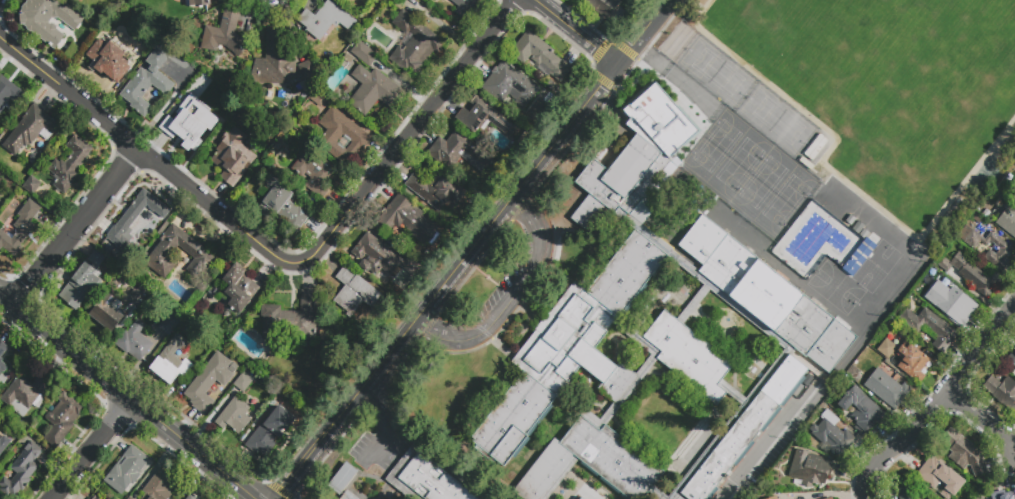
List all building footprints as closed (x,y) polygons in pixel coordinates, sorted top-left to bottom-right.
[(20,12),(29,0),(60,0),(83,19),(74,30),(55,15),(50,21),(54,25),(53,27),(65,36),(54,50),(20,24),(20,12)] [(185,2),(185,0),(210,0),(210,6),(189,8),(189,1),(185,2)] [(314,16),(327,0),(329,0),(356,21),(348,31),(339,23),(336,28),(332,25),(319,41),(305,30),(306,28),(296,20),(305,9),(314,16)] [(459,5),(452,0),(479,0),(463,20),(453,13),(459,5)] [(607,22),(579,0),(616,0),(621,4),(607,22)] [(247,46),(237,59),(224,48),(216,46),(214,53),(200,50),(205,28),(219,31),(224,9),(239,12),(234,35),(247,46)] [(391,22),(402,9),(445,43),(438,53),(434,49),(422,63),(424,65),(415,76),(410,72),(407,75),(387,59),(399,44),(404,47),(414,34),(409,30),(406,34),(391,22)] [(292,25),(294,40),(283,41),(283,60),(295,61),(294,85),(248,84),(255,59),(266,60),(267,29),(292,25)] [(570,74),(561,85),(551,77),(549,79),(539,70),(540,68),(530,60),(525,67),(510,55),(529,32),(556,54),(554,56),(563,63),(560,66),(570,74)] [(100,38),(107,43),(109,41),(125,53),(122,57),(130,62),(114,83),(102,73),(101,75),(90,66),(93,61),(86,56),(100,38)] [(358,41),(377,56),(368,67),(349,53),(358,41)] [(155,48),(169,58),(163,65),(158,72),(174,84),(164,96),(150,85),(140,98),(151,107),(143,117),(129,106),(131,103),(119,94),(140,67),(144,70),(149,64),(145,60),(155,48)] [(169,58),(178,66),(172,73),(163,65),(169,58)] [(297,66),(310,59),(320,80),(310,92),(303,96),(297,84),(304,81),(297,66)] [(481,87),(492,74),(491,73),(495,67),(496,68),(503,60),(540,89),(523,110),(514,103),(516,100),(508,94),(501,103),(481,87)] [(394,111),(378,99),(364,117),(347,103),(361,85),(350,76),(358,65),(370,74),(374,69),(407,94),(394,111)] [(212,80),(204,91),(191,81),(200,70),(212,80)] [(10,99),(0,111),(0,75),(25,95),(17,105),(10,99)] [(629,106),(656,84),(698,129),(670,155),(629,106)] [(308,99),(317,88),(328,97),(319,108),(308,99)] [(475,134),(454,118),(473,95),(516,129),(508,138),(487,122),(481,130),(479,128),(475,134)] [(186,100),(195,107),(189,115),(202,125),(200,127),(208,133),(190,157),(180,149),(186,142),(175,134),(172,138),(163,130),(186,100)] [(14,156),(1,146),(34,103),(44,111),(42,113),(60,127),(52,137),(50,135),(46,139),(39,134),(30,146),(27,144),(25,147),(22,146),(14,156)] [(318,123),(332,106),(372,137),(361,150),(360,149),(354,156),(356,157),(348,167),(317,142),(327,130),(318,123)] [(231,125),(245,136),(239,143),(254,156),(256,157),(232,187),(223,180),(228,174),(212,161),(219,152),(214,148),(231,125)] [(431,148),(439,138),(446,143),(455,131),(493,160),(482,174),(461,157),(451,170),(440,161),(442,158),(431,148)] [(63,194),(52,186),(59,178),(47,169),(55,158),(59,162),(61,160),(64,162),(72,151),(66,146),(75,134),(94,148),(76,171),(79,173),(71,184),(72,185),(65,195),(63,194)] [(586,231),(570,219),(589,194),(574,183),(593,159),(588,155),(596,145),(616,161),(637,134),(673,162),(630,216),(620,208),(616,213),(606,206),(586,231)] [(312,181),(306,175),(302,180),(293,172),(305,157),(305,158),(312,150),(338,172),(326,186),(331,191),(322,202),(306,188),(312,181)] [(463,195),(451,210),(446,205),(439,213),(404,185),(414,173),(426,183),(436,170),(449,180),(447,182),(463,195)] [(23,188),(32,176),(43,184),(33,196),(23,188)] [(263,188),(271,177),(295,196),(290,203),(299,210),(300,208),(312,217),(296,237),(284,227),(287,223),(275,214),(268,221),(258,213),(265,205),(264,204),(272,195),(263,188)] [(169,209),(162,218),(146,206),(129,228),(133,231),(130,234),(133,237),(129,242),(136,247),(128,256),(106,238),(108,236),(107,235),(143,189),(169,209)] [(390,232),(377,222),(399,194),(424,214),(422,217),(438,230),(426,246),(405,230),(407,228),(402,224),(400,228),(396,225),(390,232)] [(2,246),(0,248),(0,231),(11,240),(18,230),(13,226),(20,217),(17,214),(29,200),(40,208),(29,222),(35,227),(20,246),(22,248),(15,257),(2,246)] [(1009,205),(1014,210),(1014,240),(996,225),(995,224),(1009,205)] [(678,246),(702,215),(858,336),(829,372),(699,270),(703,265),(678,246)] [(165,280),(145,263),(162,242),(160,240),(173,224),(213,257),(196,278),(187,270),(195,259),(179,246),(171,257),(179,263),(165,280)] [(505,467),(471,441),(525,373),(511,362),(574,282),(585,291),(633,228),(669,256),(595,350),(616,366),(620,360),(639,374),(616,403),(598,389),(603,383),(581,366),(569,382),(576,388),(563,404),(557,400),(505,467)] [(1005,263),(1012,269),(1006,276),(983,259),(990,250),(995,255),(997,253),(997,252),(999,250),(991,244),(987,249),(980,243),(973,251),(960,240),(970,228),(985,240),(991,232),(1014,251),(1005,263)] [(408,254),(421,264),(412,276),(397,264),(388,275),(379,268),(372,277),(346,256),(367,230),(404,259),(408,254)] [(858,274),(847,265),(868,240),(878,248),(858,274)] [(86,261),(94,250),(106,259),(97,270),(106,277),(99,287),(96,285),(76,310),(58,295),(86,261)] [(959,272),(949,264),(959,251),(971,260),(969,262),(987,277),(991,271),(1002,280),(986,300),(956,275),(959,272)] [(230,286),(222,280),(236,263),(247,271),(244,275),(260,288),(240,314),(227,305),(232,299),(224,293),(230,286)] [(379,303),(379,305),(381,310),(371,314),(370,309),(362,303),(349,319),(344,316),(346,314),(332,302),(344,287),(334,279),(346,264),(360,275),(358,278),(385,300),(379,303)] [(972,320),(966,328),(962,325),(959,329),(948,321),(950,319),(931,304),(933,303),(926,297),(939,280),(945,284),(945,283),(956,292),(951,298),(966,309),(963,313),(972,320)] [(140,307),(129,298),(139,285),(150,294),(140,307)] [(302,292),(318,293),(316,342),(298,341),(298,333),(276,332),(276,342),(262,341),(263,318),(261,318),(261,306),(282,307),(282,312),(301,313),(302,292)] [(127,315),(111,334),(88,315),(101,299),(106,303),(112,296),(123,305),(119,309),(127,315)] [(958,334),(942,354),(931,345),(937,338),(924,328),(918,335),(900,321),(908,310),(917,317),(925,307),(958,334)] [(717,386),(727,393),(718,405),(658,358),(662,353),(642,338),(664,310),(734,364),(717,386)] [(157,327),(170,311),(180,320),(168,336),(157,327)] [(137,320),(145,326),(139,333),(153,344),(140,362),(128,353),(127,354),(115,344),(126,331),(127,332),(137,320)] [(194,346),(187,354),(180,348),(174,355),(184,363),(176,373),(178,374),(170,384),(150,367),(177,333),(194,346)] [(926,376),(919,385),(896,367),(902,360),(895,355),(891,361),(877,350),(886,339),(898,348),(901,345),(906,348),(910,344),(930,360),(920,372),(926,376)] [(198,366),(189,358),(203,340),(213,347),(198,366)] [(8,347),(0,357),(0,341),(8,347)] [(1005,361),(1014,349),(1014,369),(1005,361)] [(217,352),(232,363),(227,370),(234,376),(226,386),(217,379),(205,395),(214,402),(203,415),(192,407),(195,404),(183,395),(217,352)] [(808,368),(706,498),(690,498),(681,492),(788,353),(808,368)] [(896,412),(863,386),(877,368),(901,386),(904,383),(913,390),(896,412)] [(22,417),(0,401),(0,399),(18,376),(31,386),(40,374),(52,384),(33,407),(31,406),(22,417)] [(243,393),(233,385),(242,374),(252,382),(243,393)] [(1007,376),(1014,382),(1014,414),(1014,415),(997,403),(998,402),(985,391),(994,380),(1000,384),(1007,376)] [(887,415),(878,424),(876,422),(867,432),(864,429),(862,431),(855,424),(857,423),(850,417),(857,410),(852,405),(845,413),(837,405),(845,396),(844,395),(847,392),(848,393),(855,385),(863,392),(861,395),(864,398),(865,396),(887,415)] [(56,449),(43,440),(50,429),(49,428),(51,425),(45,420),(44,418),(47,414),(49,414),(50,414),(60,403),(57,401),(63,393),(84,409),(72,425),(74,426),(56,449)] [(235,396),(250,408),(244,415),(251,420),(239,435),(226,425),(223,430),(214,423),(235,396)] [(256,456),(243,446),(266,416),(268,418),(277,406),(294,420),(279,439),(276,437),(272,442),(275,444),(264,459),(257,453),(256,456)] [(856,440),(841,456),(839,454),(836,457),(829,450),(826,454),(820,448),(823,445),(811,434),(812,433),(809,430),(813,425),(817,428),(823,421),(820,417),(827,409),(840,420),(834,426),(842,433),(845,430),(856,440)] [(665,471),(644,498),(631,498),(579,459),(549,498),(527,498),(514,489),(554,438),(559,442),(580,416),(600,431),(605,424),(665,471)] [(989,474),(975,479),(971,468),(969,467),(965,473),(944,454),(948,449),(944,446),(957,433),(980,451),(978,454),(982,457),(989,474)] [(11,441),(0,455),(0,434),(3,436),(4,435),(11,441)] [(8,497),(0,490),(2,487),(0,486),(0,482),(4,477),(11,482),(18,473),(11,468),(32,441),(44,450),(35,462),(40,466),(30,478),(32,480),(23,492),(21,490),(15,497),(10,494),(8,497)] [(131,446),(149,460),(138,474),(141,475),(132,486),(130,484),(121,495),(103,481),(131,446)] [(834,463),(827,487),(823,486),(822,489),(812,485),(811,490),(800,487),(802,481),(788,477),(796,449),(807,452),(807,451),(812,453),(811,455),(822,458),(822,459),(834,463)] [(419,451),(480,498),(423,498),(398,479),(419,451)] [(952,496),(950,498),(945,498),(918,478),(927,465),(925,464),(931,456),(935,459),(936,457),(945,464),(943,465),(948,469),(948,468),(965,481),(958,491),(959,492),(954,498),(952,496)] [(346,461),(359,471),(340,495),(327,485),(346,461)] [(170,498),(171,498),(141,498),(145,494),(141,492),(160,469),(174,480),(172,482),(176,485),(170,494),(172,496),(170,498)] [(911,486),(914,498),(899,498),(897,489),(911,486)] [(347,489),(360,498),(339,498),(347,489)] [(989,495),(990,498),(1014,498),(1014,490),(989,495)]
